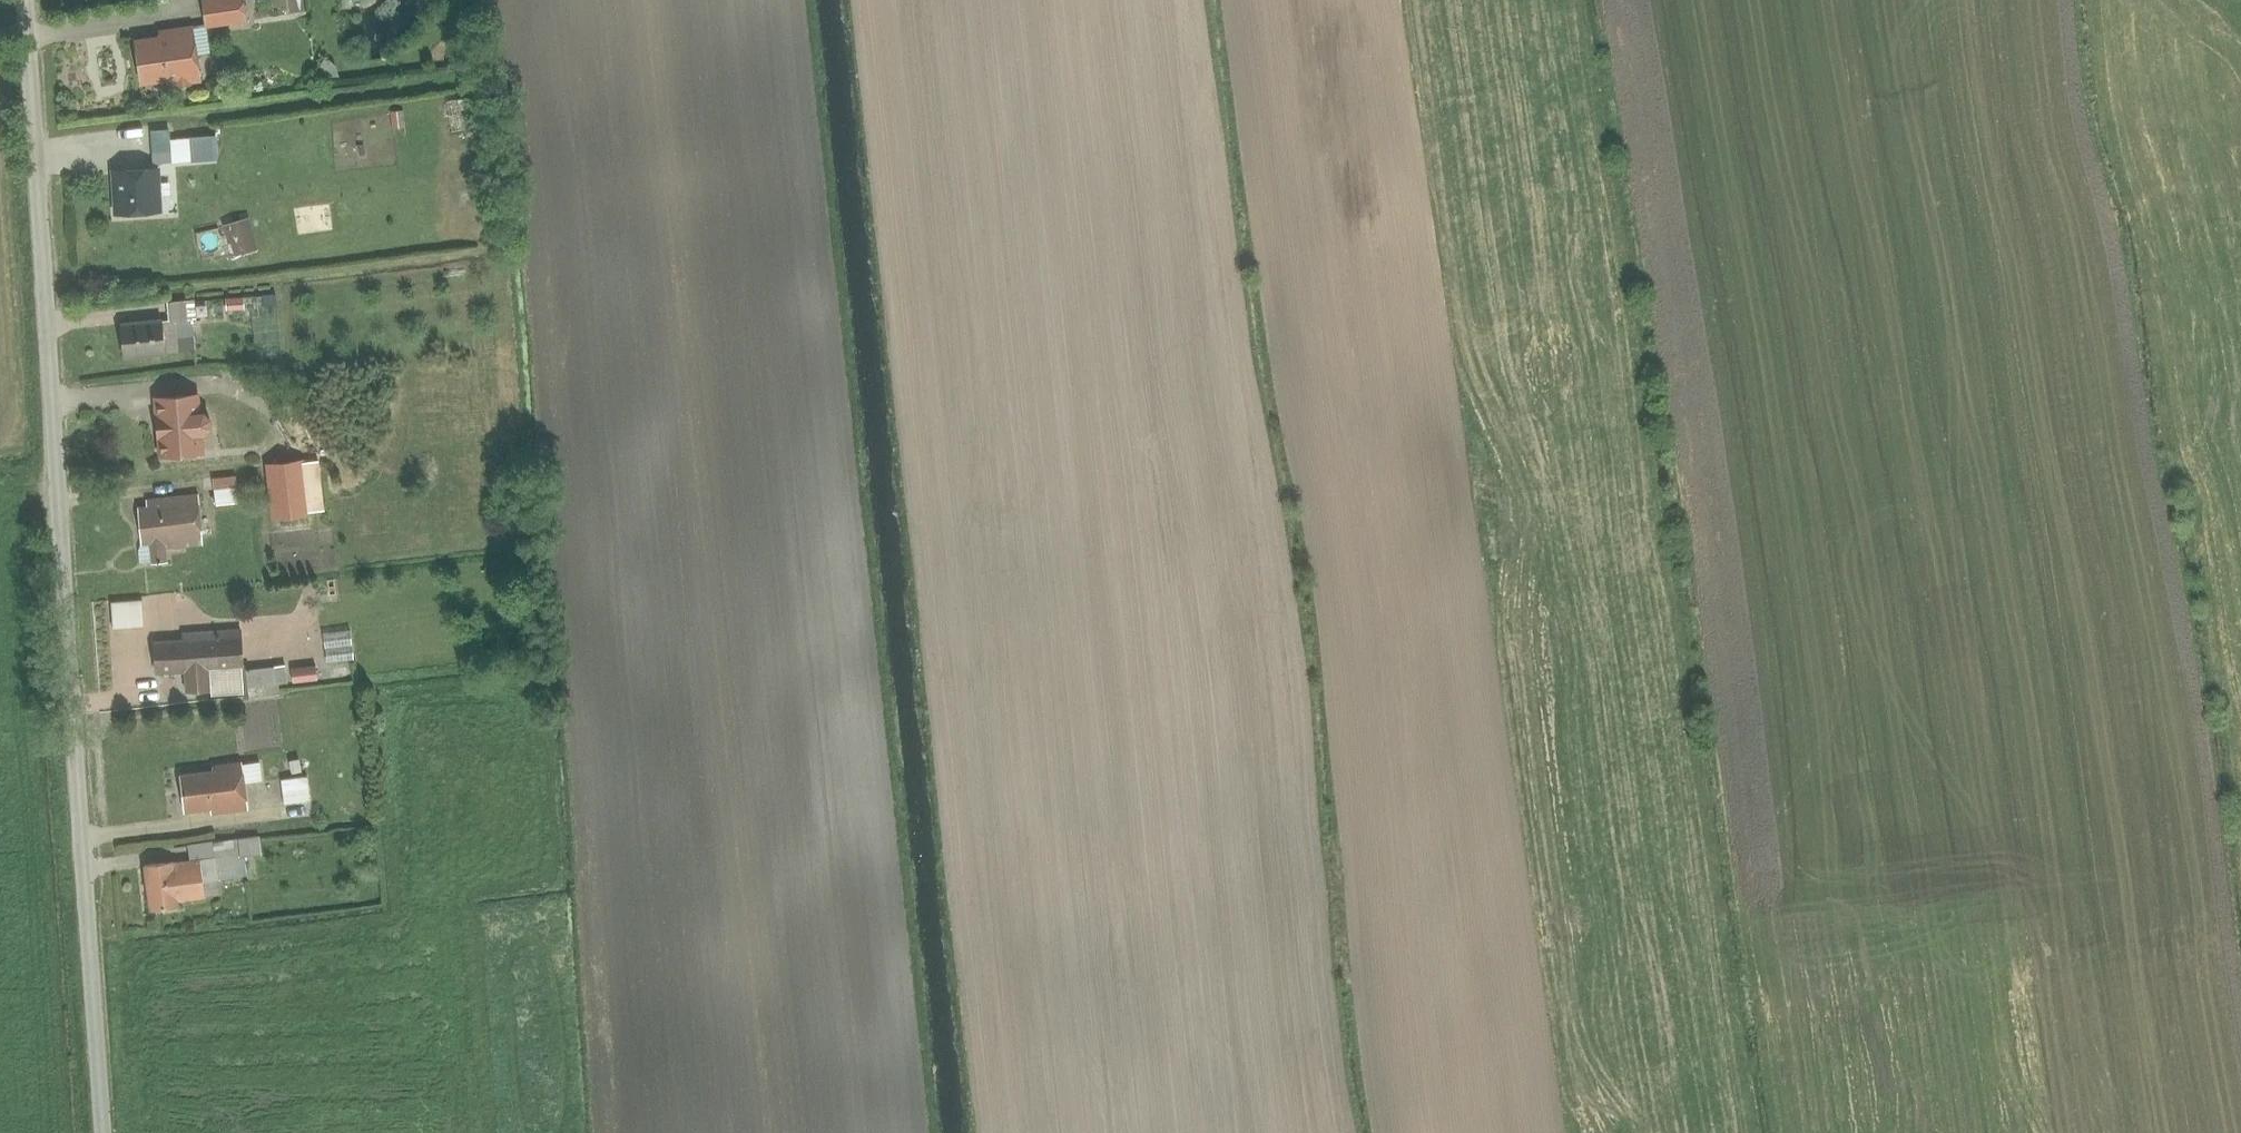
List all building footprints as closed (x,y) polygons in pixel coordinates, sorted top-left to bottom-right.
[(213,24),(256,19),(254,0),(210,0),(213,24)] [(166,34),(140,38),(147,83),(185,77),(186,85),(205,82),(197,24),(165,29),(166,34)] [(167,165),(123,168),(126,215),(170,212),(167,165)] [(255,215),(230,223),(239,256),(265,249),(255,215)] [(250,296),(230,298),(232,309),(251,307),(250,296)] [(206,347),(201,299),(172,302),(173,318),(177,350),(206,347)] [(173,318),(126,323),(129,355),(177,350),(173,318)] [(206,390),(161,395),(168,457),(212,453),(210,435),(221,434),(219,411),(208,412),(206,390)] [(316,509),(333,508),(328,457),(311,459),(316,509)] [(311,459),(274,463),(279,519),(317,515),(316,509),(311,459)] [(243,475),(220,477),(224,516),(247,514),(243,475)] [(154,506),(141,507),(145,546),(157,544),(158,559),(176,557),(175,543),(208,539),(203,491),(153,496),(154,506)] [(145,597),(113,600),(116,626),(148,623),(145,597)] [(189,637),(158,639),(161,673),(191,670),(192,690),(218,688),(216,668),(251,666),(248,627),(188,631),(189,637)] [(357,631),(329,633),(331,659),(359,657),(357,631)] [(322,665),(297,667),(298,681),(323,679),(322,665)] [(290,666),(254,668),(256,687),(292,684),(290,666)] [(251,765),(188,773),(193,809),(256,800),(251,765)] [(314,774),(290,777),(292,801),(317,799),(314,774)] [(246,834),(247,852),(269,852),(268,833),(246,834)] [(222,854),(220,837),(195,840),(197,857),(207,856),(222,854)] [(197,857),(147,864),(152,908),(189,903),(188,896),(211,893),(207,856),(197,857)]
